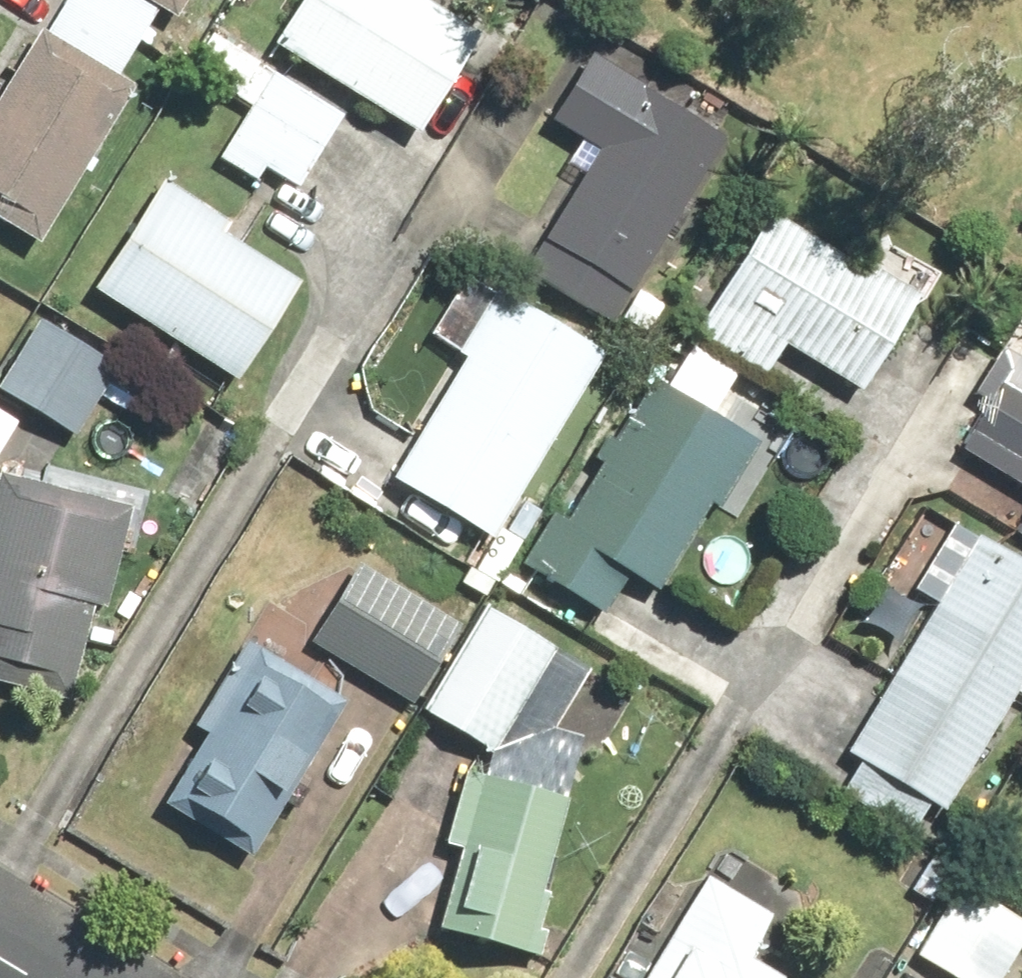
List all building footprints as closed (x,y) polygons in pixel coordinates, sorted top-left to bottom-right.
[(117,77),(146,29),(96,0),(67,0),(46,35),(40,32),(0,98),(0,222),(41,247),(136,87),(117,77)] [(146,29),(159,3),(173,11),(180,0),(96,0),(146,29)] [(418,138),(481,40),(418,0),(304,0),(274,46),(418,138)] [(593,143),(522,262),(609,313),(719,127),(585,49),(546,116),(593,143)] [(272,71),(216,159),(255,183),(264,169),(298,190),(344,116),(272,71)] [(92,292),(234,385),(299,286),(221,236),(229,224),(165,182),(92,292)] [(769,212),(691,338),(765,383),(786,348),(863,395),(919,304),(769,212)] [(390,483),(490,543),(603,357),(495,292),(457,355),(464,359),(390,483)] [(0,382),(0,394),(75,440),(120,367),(40,317),(0,382)] [(1006,343),(972,399),(981,403),(957,443),(1021,481),(1021,352),(1006,343)] [(551,513),(518,567),(605,619),(630,578),(656,594),(750,440),(650,380),(630,413),(623,409),(592,460),(599,464),(565,521),(551,513)] [(107,612),(132,508),(0,478),(0,686),(71,702),(93,609),(107,612)] [(944,814),(1021,684),(1021,565),(978,538),(847,756),(944,814)] [(308,646),(412,708),(461,627),(356,565),(308,646)] [(590,671),(485,608),(421,713),(484,751),(479,777),(462,773),(444,844),(457,849),(436,934),(540,961),(549,931),(539,929),(550,893),(541,893),(585,737),(553,731),(590,671)] [(160,807),(250,860),(345,703),(256,649),(160,807)] [(915,940),(977,977),(996,977),(1021,935),(1021,912),(957,872),(915,940)] [(746,962),(773,918),(705,878),(645,977),(773,977),(746,962)]
